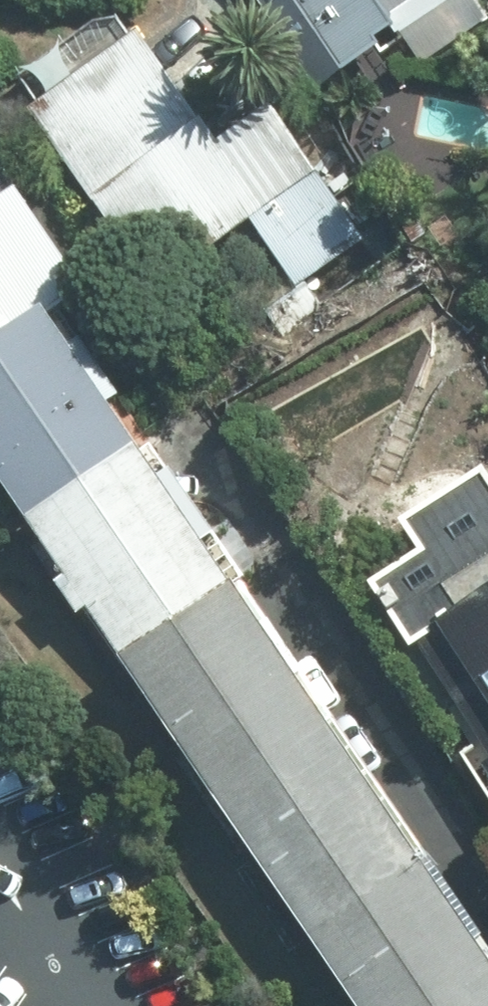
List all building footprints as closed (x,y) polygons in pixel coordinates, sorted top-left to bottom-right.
[(312,94),(449,0),(247,0),(312,94)] [(202,151),(120,43),(18,119),(149,293),(238,227),(289,294),(353,247),(253,113),(202,151)] [(51,298),(41,284),(54,275),(1,198),(0,198),(0,332),(51,298)] [(1,528),(117,449),(90,412),(118,394),(51,298),(0,332),(0,527),(1,528)] [(1,528),(102,674),(218,594),(117,449),(1,528)] [(485,505),(466,476),(381,532),(400,563),(363,587),(470,750),(460,756),(487,799),(487,503),(485,505)] [(102,674),(176,781),(292,701),(218,594),(102,674)] [(366,808),(292,701),(176,781),(250,888),(366,808)] [(250,888),(331,1005),(447,925),(366,808),(250,888)] [(447,925),(331,1005),(332,1005),(487,1005),(487,984),(447,925)]
